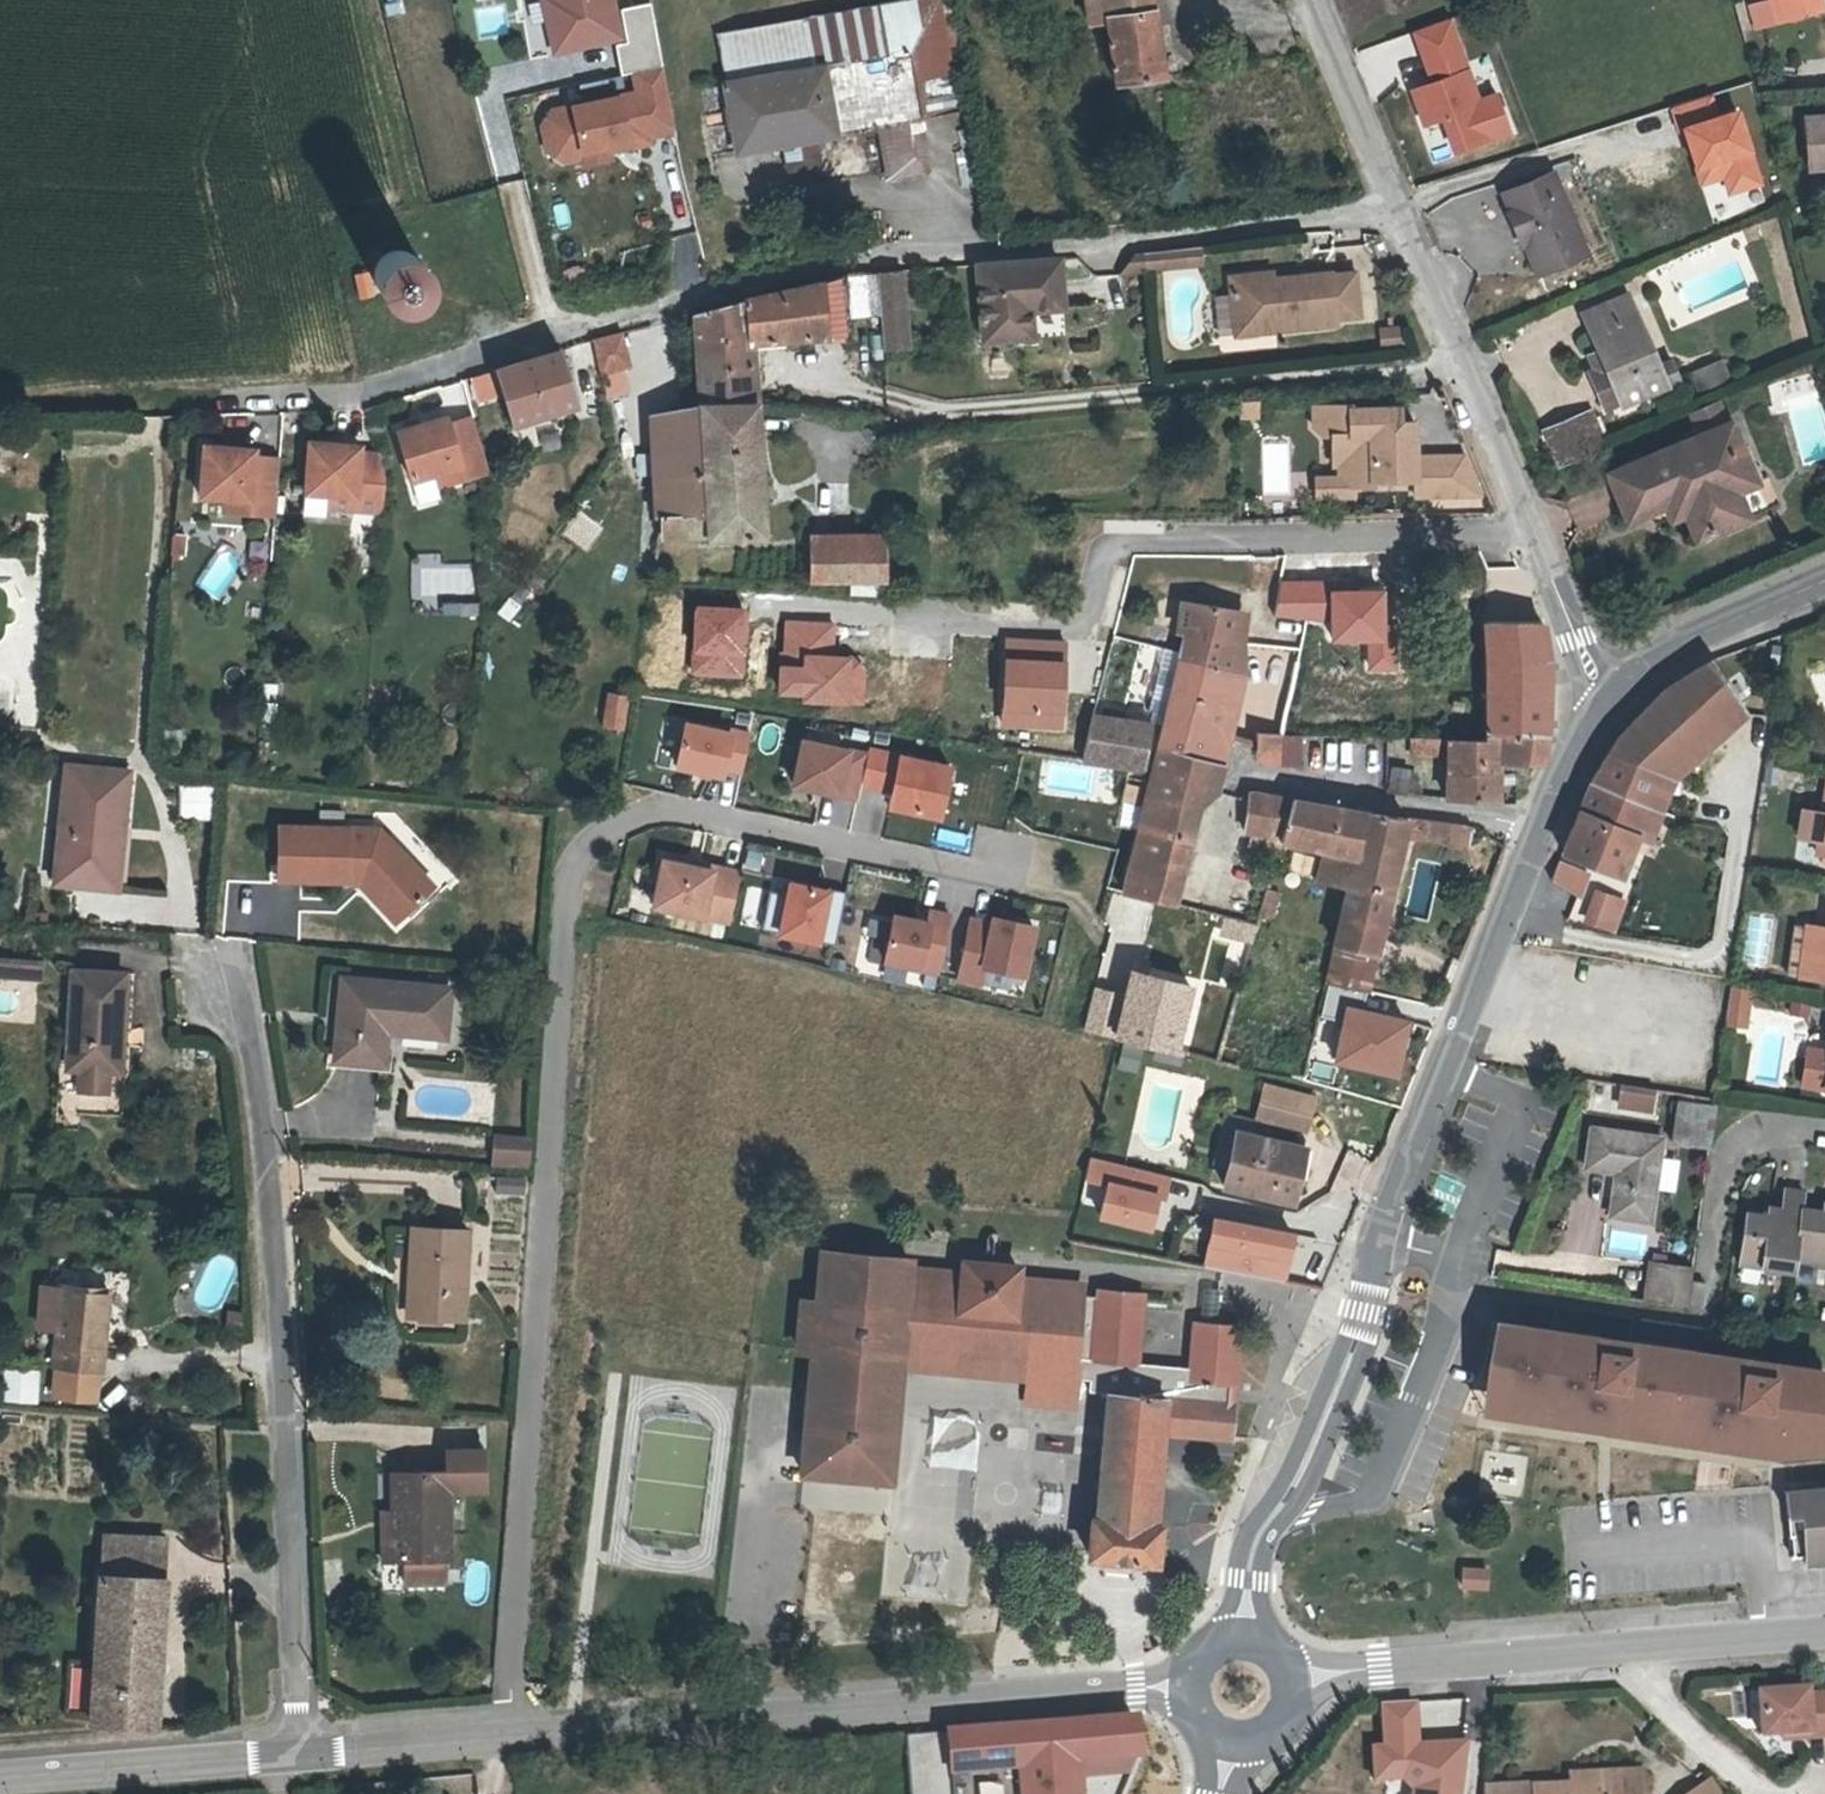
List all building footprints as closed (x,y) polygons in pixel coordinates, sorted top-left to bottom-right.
[(556,33),(581,28),(580,21),(590,19),(592,26),(622,19),(618,0),(549,0),(556,33)] [(727,12),(733,52),(708,56),(718,124),(793,113),(796,137),(823,133),(819,110),(887,99),(900,97),(908,146),(930,143),(924,106),(929,105),(927,93),(964,88),(951,0),(814,0),(727,12)] [(1085,7),(1106,3),(1118,61),(1165,51),(1156,0),(1084,0),(1085,7)] [(1441,65),(1408,75),(1419,110),(1437,105),(1447,139),(1505,121),(1493,83),(1477,88),(1457,27),(1423,37),(1429,56),(1437,53),(1441,65)] [(649,126),(674,120),(661,49),(631,56),(635,76),(549,95),(540,109),(547,142),(561,151),(583,146),(584,146),(582,137),(604,132),(605,136),(628,131),(629,136),(630,136),(650,132),(649,126)] [(1824,136),(1824,88),(1799,88),(1800,137),(1824,136)] [(900,97),(887,99),(894,148),(908,146),(900,97)] [(1713,97),(1674,109),(1682,136),(1687,135),(1702,183),(1724,176),(1730,195),(1763,184),(1741,114),(1720,120),(1713,97)] [(604,132),(582,137),(584,146),(583,146),(586,161),(633,151),(630,136),(629,136),(628,131),(605,136),(604,132)] [(1529,236),(1535,234),(1547,265),(1594,247),(1561,168),(1514,185),(1522,203),(1517,206),(1529,236)] [(1147,222),(1129,225),(1130,240),(1148,238),(1147,222)] [(383,277),(392,281),(403,281),(413,277),(420,270),(424,260),(424,250),(420,240),(413,233),(404,229),(393,229),(384,233),(376,240),(372,249),(372,259),(376,269),(383,277)] [(1044,233),(962,241),(970,317),(1018,313),(1016,286),(1048,283),(1044,233)] [(1257,249),(1251,243),(1218,246),(1223,292),(1264,288),(1265,300),(1324,294),(1324,288),(1347,285),(1343,243),(1319,245),(1319,242),(1261,248),(1257,249)] [(884,249),(857,252),(867,327),(893,324),(884,249)] [(845,253),(821,255),(803,257),(782,275),(744,280),(690,296),(704,386),(705,394),(758,384),(754,347),(740,349),(736,325),(828,311),(852,308),(845,253)] [(1589,348),(1647,323),(1623,268),(1583,285),(1598,320),(1603,333),(1591,338),(1586,340),(1589,348)] [(1224,304),(1265,300),(1264,288),(1223,292),(1224,304)] [(1603,333),(1598,320),(1586,325),(1591,338),(1603,333)] [(1401,342),(1399,323),(1377,326),(1380,344),(1401,342)] [(1647,323),(1589,348),(1603,380),(1660,355),(1647,323)] [(589,337),(600,398),(634,392),(623,331),(589,337)] [(498,372),(506,406),(569,390),(556,334),(552,336),(473,359),(478,378),(498,372)] [(1722,357),(1689,372),(1698,392),(1731,378),(1722,357)] [(719,484),(670,492),(673,515),(722,507),(724,516),(776,508),(758,384),(705,394),(719,484)] [(1545,402),(1560,437),(1603,418),(1589,384),(1545,402)] [(705,394),(704,386),(688,389),(655,394),(670,492),(719,484),(705,394)] [(1735,492),(1724,466),(1712,436),(1732,427),(1720,397),(1597,448),(1616,493),(1667,473),(1685,512),(1735,492)] [(479,456),(465,401),(441,407),(439,400),(388,413),(402,463),(427,457),(451,450),(454,463),(479,456)] [(1242,404),(1242,420),(1260,419),(1260,403),(1242,404)] [(1418,494),(1480,490),(1465,451),(1417,455),(1415,419),(1401,420),(1400,406),(1350,410),(1350,405),(1314,408),(1315,429),(1325,438),(1333,437),(1335,466),(1341,466),(1344,502),(1356,499),(1355,487),(1376,486),(1375,481),(1417,478),(1418,494)] [(385,456),(377,432),(361,431),(361,424),(310,421),(307,473),(332,474),(357,476),(356,489),(382,491),(385,456)] [(275,497),(278,440),(254,438),(254,431),(202,427),(199,479),(224,481),(249,482),(248,495),(275,497)] [(1732,427),(1712,436),(1724,466),(1745,458),(1732,427)] [(451,450),(427,457),(430,469),(454,463),(451,450)] [(331,487),(356,489),(357,476),(332,474),(331,487)] [(224,481),(223,494),(248,495),(249,482),(224,481)] [(826,547),(893,538),(888,499),(821,507),(826,547)] [(1325,581),(1276,581),(1275,618),(1332,622),(1333,645),(1367,644),(1367,673),(1397,671),(1398,627),(1386,625),(1385,591),(1327,592),(1325,581)] [(1189,632),(1232,640),(1237,612),(1188,602),(1181,630),(1189,632)] [(748,608),(694,606),(692,677),(745,680),(748,608)] [(835,623),(785,621),(778,699),(802,700),(804,707),(867,708),(867,669),(854,656),(835,654),(835,623)] [(1220,758),(1232,700),(1222,698),(1227,679),(1236,681),(1234,680),(1238,641),(1232,640),(1189,632),(1179,671),(1167,719),(1151,716),(1144,763),(1157,763),(1163,742),(1220,758)] [(1493,723),(1552,720),(1560,673),(1559,659),(1557,646),(1553,633),(1493,636),(1493,723)] [(1067,641),(1005,636),(999,728),(1065,733),(1067,641)] [(1811,663),(1824,695),(1824,657),(1811,663)] [(1685,681),(1717,721),(1734,703),(1715,667),(1686,680),(1685,681)] [(1162,668),(1151,716),(1167,719),(1179,671),(1162,668)] [(1222,698),(1232,700),(1236,681),(1227,679),(1222,698)] [(273,723),(282,684),(265,680),(257,719),(273,723)] [(1685,681),(1639,724),(1678,761),(1717,721),(1685,681)] [(622,729),(627,694),(607,691),(601,726),(622,729)] [(1091,708),(1085,755),(1144,763),(1151,716),(1091,708)] [(1552,720),(1493,723),(1493,737),(1452,742),(1452,773),(1507,769),(1506,755),(1542,753),(1547,752),(1552,720)] [(727,730),(684,723),(677,766),(721,773),(722,764),(742,768),(748,730),(728,727),(727,730)] [(1276,758),(1278,735),(1280,725),(1255,723),(1250,751),(1276,758)] [(1642,805),(1650,809),(1665,775),(1678,761),(1639,724),(1637,725),(1602,779),(1598,785),(1642,805)] [(856,779),(861,750),(796,740),(789,783),(854,794),(856,779)] [(1220,758),(1163,742),(1157,763),(1144,818),(1120,919),(1166,930),(1190,830),(1177,827),(1183,799),(1196,802),(1200,786),(1213,789),(1215,779),(1220,758)] [(51,871),(103,876),(108,811),(117,812),(122,756),(61,751),(51,871)] [(1811,752),(1806,788),(1803,816),(1801,835),(1824,838),(1824,753),(1811,752)] [(955,766),(902,753),(890,803),(943,816),(955,766)] [(1507,769),(1452,773),(1452,796),(1509,792),(1507,769)] [(1387,790),(1402,793),(1432,795),(1433,779),(1388,778),(1387,790)] [(210,820),(215,786),(182,781),(177,815),(210,820)] [(1642,805),(1598,785),(1572,847),(1623,869),(1642,826),(1634,823),(1642,805)] [(1803,816),(1806,788),(1784,786),(1781,814),(1803,816)] [(1259,829),(1270,792),(1247,787),(1236,821),(1248,825),(1245,838),(1271,845),(1275,833),(1259,829)] [(1295,797),(1270,792),(1259,829),(1275,833),(1284,836),(1295,797)] [(1295,797),(1284,836),(1283,839),(1327,851),(1319,879),(1353,888),(1375,814),(1295,797)] [(284,818),(282,864),(350,867),(350,865),(369,866),(407,907),(435,881),(397,839),(393,843),(377,826),(351,825),(351,821),(347,821),(347,805),(324,804),(323,820),(284,818)] [(1650,809),(1642,805),(1634,823),(1642,826),(1650,809)] [(108,811),(103,876),(112,877),(117,812),(108,811)] [(1353,888),(1341,931),(1383,940),(1413,841),(1450,844),(1470,839),(1472,822),(1391,817),(1375,814),(1353,888)] [(441,884),(452,873),(410,829),(398,840),(441,884)] [(713,866),(664,858),(656,904),(733,916),(741,867),(714,862),(713,866)] [(397,916),(407,907),(369,866),(350,865),(350,867),(282,864),(281,873),(349,876),(361,877),(397,916)] [(1817,880),(1813,911),(1790,908),(1787,939),(1796,941),(1793,961),(1824,965),(1824,881),(1817,880)] [(832,891),(790,881),(777,934),(819,944),(832,891)] [(1284,885),(1270,882),(1255,934),(1263,936),(1268,916),(1275,917),(1284,885)] [(1626,902),(1596,890),(1584,923),(1614,934),(1626,902)] [(939,967),(949,910),(928,907),(927,918),(892,913),(885,958),(939,967)] [(994,915),(973,911),(964,970),(986,974),(988,957),(1028,964),(1036,914),(995,908),(994,915)] [(1196,911),(1193,936),(1218,938),(1220,913),(1196,911)] [(1331,965),(1372,975),(1383,940),(1341,931),(1331,965)] [(1784,960),(1793,961),(1796,941),(1787,939),(1784,960)] [(45,953),(0,950),(0,971),(18,973),(43,975),(45,953)] [(1097,1017),(1125,1024),(1174,1036),(1191,972),(1113,951),(1097,1017)] [(77,959),(74,1031),(83,1032),(82,1058),(84,1058),(114,1060),(126,1060),(130,962),(77,959)] [(1372,975),(1331,965),(1326,981),(1368,990),(1372,975)] [(339,966),(332,1045),(378,1050),(382,1017),(440,1023),(446,976),(339,966)] [(1410,1018),(1349,1003),(1335,1057),(1396,1072),(1410,1018)] [(1822,1034),(1799,1030),(1794,1067),(1818,1071),(1822,1034)] [(83,1032),(74,1031),(73,1058),(82,1058),(83,1032)] [(84,1080),(113,1082),(114,1060),(84,1058),(84,1080)] [(1311,1094),(1262,1081),(1254,1113),(1303,1125),(1311,1094)] [(1640,1108),(1644,1092),(1621,1088),(1618,1103),(1640,1108)] [(1708,1148),(1718,1104),(1679,1095),(1669,1139),(1708,1148)] [(1606,1146),(1602,1189),(1641,1194),(1650,1110),(1582,1101),(1577,1142),(1606,1146)] [(492,1166),(531,1166),(531,1133),(491,1134),(492,1166)] [(1220,1169),(1217,1185),(1283,1199),(1294,1147),(1245,1137),(1228,1134),(1220,1169)] [(1151,1229),(1158,1198),(1163,1173),(1092,1158),(1087,1183),(1104,1186),(1097,1218),(1151,1229)] [(1785,1240),(1792,1190),(1795,1173),(1776,1169),(1772,1188),(1759,1186),(1758,1195),(1739,1191),(1732,1242),(1751,1245),(1754,1249),(1758,1250),(1763,1250),(1766,1247),(1784,1250),(1785,1240)] [(1824,1246),(1824,1186),(1814,1184),(1813,1193),(1792,1190),(1785,1240),(1805,1244),(1810,1249),(1818,1249),(1823,1246),(1824,1246)] [(404,1207),(401,1254),(412,1254),(409,1294),(452,1297),(458,1212),(404,1207)] [(1296,1230),(1213,1215),(1204,1264),(1288,1278),(1296,1230)] [(1636,1271),(1678,1278),(1683,1240),(1641,1235),(1636,1271)] [(917,1252),(818,1241),(812,1293),(801,1292),(794,1352),(809,1354),(795,1478),(895,1489),(908,1366),(1023,1379),(1020,1404),(1071,1410),(1075,1368),(1089,1370),(1137,1375),(1139,1361),(1146,1294),(1085,1288),(1086,1280),(1026,1274),(1027,1263),(958,1255),(957,1269),(916,1264),(917,1252)] [(412,1254),(401,1254),(397,1293),(409,1294),(412,1254)] [(1690,1281),(1690,1305),(1706,1305),(1706,1281),(1690,1281)] [(55,1333),(51,1394),(99,1398),(107,1291),(42,1286),(38,1332),(55,1333)] [(1087,1385),(1111,1387),(1099,1514),(1091,1514),(1087,1557),(1162,1564),(1166,1522),(1161,1521),(1169,1437),(1236,1443),(1248,1321),(1190,1315),(1185,1366),(1139,1361),(1137,1375),(1089,1370),(1087,1385)] [(1817,1361),(1481,1319),(1463,1409),(1761,1453),(1824,1450),(1817,1361)] [(11,1366),(8,1398),(39,1401),(42,1367),(11,1366)] [(395,1533),(396,1557),(451,1555),(449,1497),(490,1496),(489,1445),(381,1448),(382,1487),(373,1487),(374,1533),(395,1533)] [(1768,1465),(1773,1527),(1783,1526),(1783,1534),(1802,1533),(1810,1524),(1824,1523),(1824,1460),(1768,1465)] [(1526,1476),(1485,1475),(1485,1495),(1526,1496),(1526,1476)] [(1039,1493),(1043,1516),(1058,1514),(1055,1491),(1039,1493)] [(106,1527),(105,1527),(91,1711),(144,1715),(151,1651),(161,1652),(175,1535),(173,1534),(169,1534),(109,1528),(106,1527)] [(1487,1565),(1460,1562),(1457,1586),(1484,1589),(1487,1565)] [(1796,1729),(1817,1728),(1814,1686),(1794,1688),(1793,1680),(1745,1684),(1748,1727),(1795,1723),(1796,1729)] [(1817,1728),(1824,1727),(1824,1685),(1814,1686),(1817,1728)] [(1415,1778),(1414,1793),(1462,1793),(1468,1742),(1420,1741),(1417,1703),(1384,1705),(1385,1744),(1375,1745),(1377,1780),(1415,1778)] [(1021,1793),(1081,1793),(1080,1763),(1127,1758),(1122,1712),(1059,1718),(933,1731),(940,1776),(1018,1769),(1021,1793)] [(1691,1750),(1687,1753),(1711,1791),(1716,1788),(1691,1750)] [(1711,1791),(1687,1753),(1649,1778),(1658,1792),(1660,1793),(1706,1793),(1711,1791)] [(1494,1793),(1634,1793),(1633,1771),(1596,1773),(1597,1783),(1563,1784),(1531,1786),(1531,1782),(1494,1784),(1494,1793)] [(1563,1774),(1563,1784),(1597,1783),(1596,1773),(1563,1774)]
